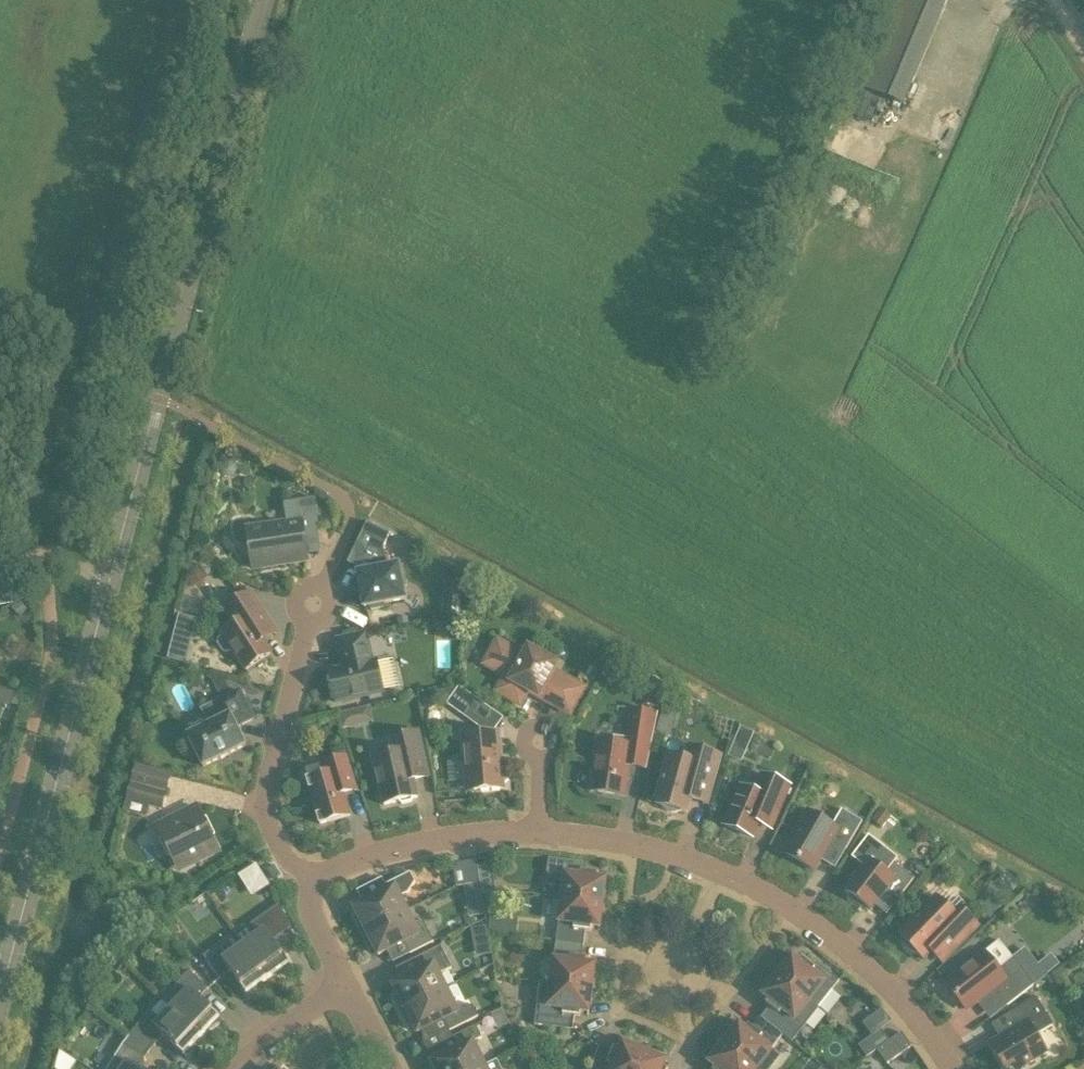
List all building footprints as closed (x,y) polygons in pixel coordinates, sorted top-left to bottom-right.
[(902,104),(945,0),(898,0),(862,87),(902,104)] [(304,532),(320,529),(315,498),(298,500),(301,520),(247,528),(253,569),(285,564),(284,559),(307,555),(304,532)] [(358,542),(370,548),(364,560),(369,563),(371,571),(358,573),(364,607),(405,599),(399,565),(388,567),(384,548),(391,533),(367,522),(358,542)] [(0,583),(0,606),(13,604),(9,581),(0,583)] [(218,643),(223,651),(228,652),(232,649),(245,669),(271,652),(253,624),(265,617),(250,593),(225,610),(235,626),(222,634),(224,636),(219,639),(218,643)] [(185,612),(172,655),(189,660),(203,617),(185,612)] [(377,661),(372,662),(366,633),(337,640),(344,669),(330,672),(337,702),(383,692),(377,661)] [(507,646),(495,669),(507,675),(498,691),(520,703),(528,689),(569,712),(582,687),(552,671),(556,664),(529,649),(525,656),(507,646)] [(643,705),(658,708),(663,683),(650,675),(643,705)] [(459,686),(447,704),(472,722),(485,705),(459,686)] [(11,704),(14,692),(0,689),(0,701),(11,704)] [(215,703),(223,719),(188,736),(203,767),(246,746),(237,727),(254,719),(240,691),(215,703)] [(664,691),(661,721),(674,723),(676,691),(664,691)] [(347,724),(376,722),(375,706),(346,708),(347,724)] [(635,741),(652,743),(658,713),(640,710),(635,740),(635,741)] [(392,753),(374,757),(385,805),(399,801),(402,804),(412,802),(413,798),(418,797),(414,780),(428,777),(418,731),(388,738),(392,753)] [(463,735),(467,791),(504,788),(499,732),(463,735)] [(635,741),(635,740),(614,736),(613,742),(597,740),(590,791),(625,796),(629,771),(646,774),(652,743),(635,741)] [(663,807),(665,809),(667,810),(669,811),(671,812),(673,812),(675,812),(678,812),(679,811),(682,810),(687,812),(690,799),(707,804),(721,755),(689,746),(686,759),(669,754),(655,803),(661,805),(662,806),(663,807)] [(347,757),(322,764),(325,775),(307,780),(320,824),(350,815),(342,787),(355,783),(347,757)] [(137,766),(128,801),(161,810),(171,775),(137,766)] [(754,792),(741,786),(731,782),(723,801),(733,805),(725,825),(753,836),(766,806),(779,812),(790,786),(762,774),(754,792)] [(196,807),(157,826),(176,863),(193,855),(197,862),(219,851),(196,807)] [(842,809),(832,826),(807,811),(784,851),(815,869),(821,859),(836,868),(863,821),(842,809)] [(878,846),(872,849),(868,853),(869,859),(845,890),(853,896),(852,898),(862,906),(864,904),(871,909),(886,890),(898,899),(915,878),(883,854),(884,850),(878,846)] [(584,862),(549,858),(547,873),(565,875),(562,898),(603,903),(606,879),(598,878),(599,873),(583,871),(584,862)] [(262,861),(243,873),(257,894),(275,882),(262,861)] [(457,887),(480,882),(477,867),(476,861),(457,864),(458,868),(454,869),(457,887)] [(477,867),(480,882),(482,895),(496,892),(491,865),(477,867)] [(355,918),(362,933),(407,911),(400,897),(409,893),(416,882),(411,872),(380,887),(383,892),(354,907),(359,916),(355,918)] [(562,898),(557,941),(584,944),(586,931),(591,931),(592,926),(600,927),(603,903),(562,898)] [(924,958),(931,950),(943,961),(978,925),(961,909),(955,915),(937,898),(900,935),(924,958)] [(258,936),(244,945),(268,978),(273,975),(292,967),(273,941),(292,928),(279,904),(250,925),(258,936)] [(407,911),(362,933),(370,948),(374,946),(379,955),(405,942),(411,953),(434,942),(423,920),(414,925),(407,911)] [(557,941),(551,983),(592,988),(595,964),(587,963),(588,958),(583,958),(584,944),(557,941)] [(268,978),(244,945),(230,955),(223,945),(205,957),(220,979),(231,971),(249,997),(263,982),(268,978)] [(394,995),(402,1010),(446,988),(439,975),(452,968),(441,946),(414,959),(420,971),(394,984),(398,993),(394,995)] [(946,982),(968,1009),(992,990),(1005,1007),(1035,984),(1013,957),(998,969),(984,952),(946,982)] [(792,956),(777,975),(819,1008),(840,981),(818,963),(815,967),(802,957),(799,961),(792,956)] [(184,996),(172,1008),(202,1036),(206,1032),(223,1020),(200,998),(209,989),(190,971),(174,987),(184,996)] [(770,1007),(762,1017),(784,1035),(792,1041),(819,1008),(777,975),(763,994),(769,999),(766,1003),(770,1007)] [(592,988),(551,983),(540,982),(535,1025),(573,1030),(575,1016),(580,1017),(581,1011),(589,1013),(592,988)] [(446,988),(402,1010),(409,1026),(413,1023),(418,1032),(444,1019),(450,1031),(479,1016),(473,1004),(458,1012),(446,988)] [(990,1043),(1006,1068),(1016,1063),(1020,1068),(1047,1053),(1036,1035),(1053,1025),(1037,997),(1010,1013),(1018,1026),(990,1043)] [(202,1036),(172,1008),(160,1021),(151,1012),(136,1028),(155,1046),(164,1036),(188,1058),(198,1041),(202,1036)] [(724,1043),(758,1068),(770,1068),(780,1056),(772,1050),(784,1035),(762,1017),(753,1028),(749,1025),(746,1029),(739,1024),(724,1043)] [(485,1066),(473,1042),(482,1038),(476,1025),(453,1037),(459,1049),(433,1062),(436,1068),(479,1068),(485,1066)] [(867,1057),(878,1050),(890,1041),(882,1029),(872,1036),(859,1045),(867,1057)] [(890,1041),(878,1050),(888,1064),(912,1047),(902,1032),(890,1041)] [(645,1051),(622,1042),(619,1049),(614,1047),(612,1052),(600,1047),(590,1068),(637,1068),(645,1051)] [(724,1043),(709,1062),(716,1067),(714,1068),(758,1068),(724,1043)] [(139,1068),(146,1058),(124,1044),(112,1063),(121,1068),(139,1068)] [(637,1068),(666,1068),(664,1068),(667,1060),(645,1051),(637,1068)] [(479,1068),(502,1068),(497,1060),(485,1066),(479,1068)]
